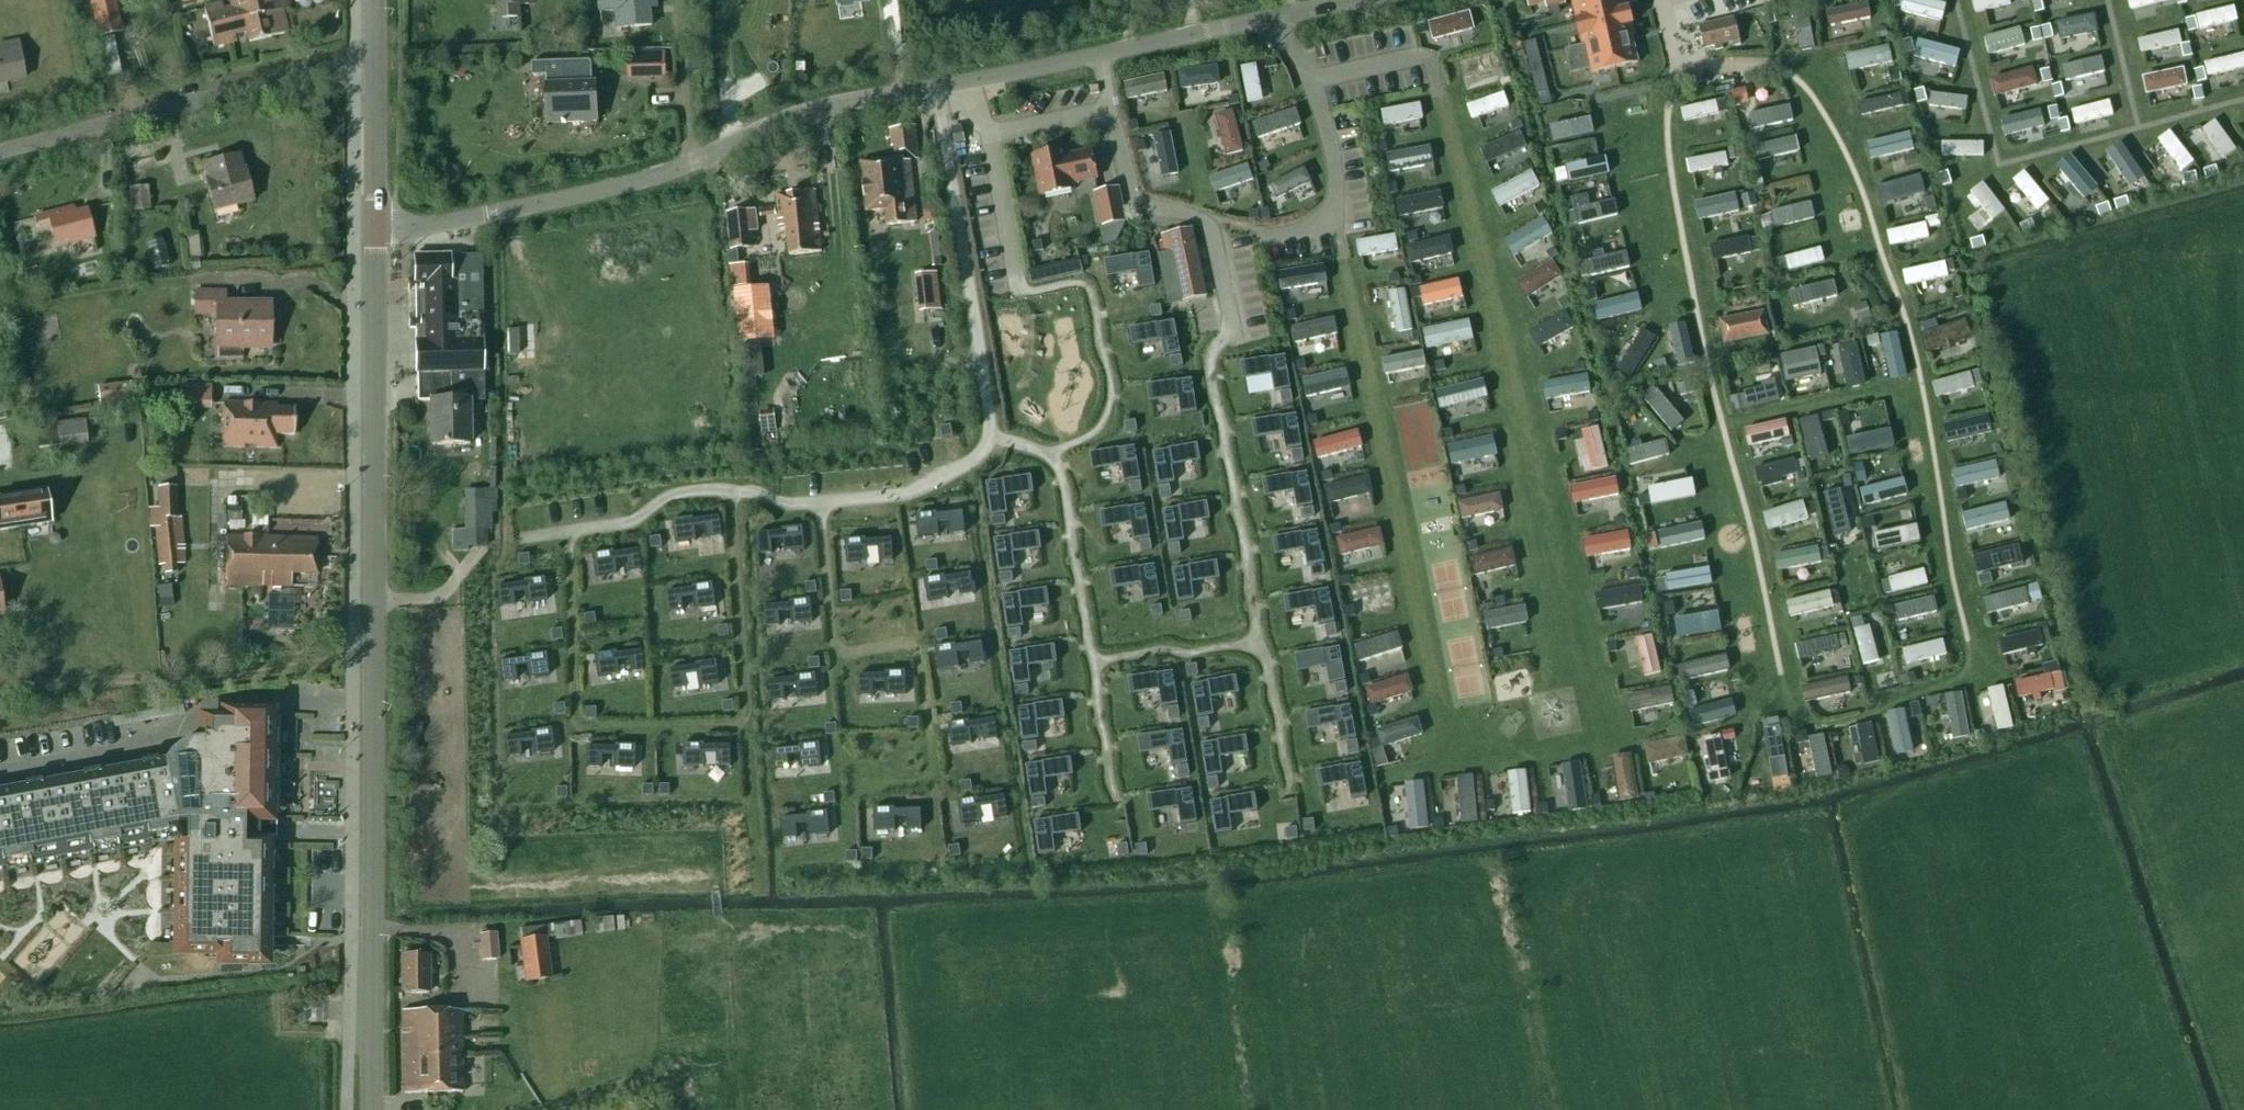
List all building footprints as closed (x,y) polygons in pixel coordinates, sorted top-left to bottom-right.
[(116,0),(89,0),(98,38),(124,32),(116,0)] [(249,43),(288,33),(282,10),(286,9),(284,0),(230,0),(232,8),(223,11),(222,4),(204,9),(214,48),(235,43),(233,36),(247,32),(249,43)] [(521,5),(529,5),(529,4),(535,4),(535,0),(498,0),(499,19),(522,18),(521,5)] [(601,13),(616,11),(617,29),(652,26),(651,8),(658,7),(657,0),(599,0),(601,13)] [(1626,0),(1572,0),(1582,39),(1563,44),(1568,64),(1590,58),(1594,75),(1639,63),(1632,36),(1635,36),(1626,0)] [(1893,9),(1902,7),(1900,0),(1891,0),(1893,9)] [(1937,6),(1914,0),(1904,0),(1901,10),(1933,19),(1937,6)] [(2009,0),(1972,0),(1974,10),(2010,2),(2009,0)] [(2031,1),(2034,14),(2044,11),(2041,0),(2037,0),(2031,1)] [(2233,4),(2196,12),(2199,27),(2236,19),(2233,4)] [(1870,5),(1827,11),(1829,27),(1872,21),(1870,5)] [(1814,45),(1807,7),(1792,10),(1799,48),(1814,45)] [(1472,27),(1467,9),(1427,20),(1432,38),(1472,27)] [(2097,29),(2093,11),(2055,19),(2059,36),(2097,29)] [(1780,12),(1766,15),(1768,24),(1782,22),(1780,12)] [(1705,47),(1740,38),(1734,16),(1699,25),(1705,47)] [(2195,18),(2185,20),(2188,33),(2198,31),(2195,18)] [(1426,25),(1415,28),(1418,36),(1428,34),(1426,25)] [(2023,42),(2019,25),(1983,34),(1987,52),(2023,42)] [(2050,26),(2041,28),(2044,40),(2053,38),(2050,26)] [(2181,42),(2177,27),(2137,37),(2140,51),(2181,42)] [(1886,28),(1877,30),(1878,40),(1888,38),(1886,28)] [(2039,28),(2030,31),(2034,43),(2043,41),(2039,28)] [(1954,64),(1958,47),(1919,37),(1914,54),(1954,64)] [(1911,40),(1902,42),(1905,54),(1914,52),(1911,40)] [(1536,41),(1523,44),(1525,53),(1538,49),(1536,41)] [(24,79),(18,42),(0,45),(0,83),(24,79)] [(2189,44),(2180,46),(2183,58),(2192,56),(2189,44)] [(1889,45),(1847,54),(1851,73),(1893,64),(1889,45)] [(1498,65),(1493,48),(1455,59),(1460,76),(1498,65)] [(1538,49),(1525,53),(1527,61),(1540,58),(1538,49)] [(2204,60),(2207,74),(2243,65),(2243,50),(2204,60)] [(701,70),(700,53),(699,53),(690,54),(691,70),(701,70)] [(621,56),(621,76),(659,74),(658,54),(621,56)] [(2103,69),(2100,54),(2060,64),(2064,79),(2103,69)] [(1276,58),(1266,60),(1268,69),(1277,67),(1276,58)] [(1540,58),(1527,61),(1530,70),(1543,66),(1543,65),(1540,58)] [(1265,97),(1257,59),(1240,62),(1248,101),(1265,97)] [(590,62),(532,63),(532,77),(546,77),(547,124),(596,123),(595,85),(591,85),(590,62)] [(1221,81),(1218,62),(1179,68),(1182,87),(1221,81)] [(2036,83),(2031,65),(1989,76),(1994,93),(2036,83)] [(2186,81),(2182,65),(2142,74),(2145,90),(2186,81)] [(1543,66),(1530,70),(1532,78),(1545,75),(1543,67),(1543,66)] [(1899,68),(1891,69),(1893,82),(1902,81),(1899,68)] [(2203,69),(2194,71),(2197,84),(2206,81),(2203,69)] [(2049,70),(2040,72),(2044,84),(2052,82),(2049,70)] [(1168,90),(1164,71),(1126,79),(1130,98),(1168,90)] [(1545,75),(1532,78),(1534,87),(1547,83),(1545,75)] [(1509,76),(1500,79),(1503,88),(1512,84),(1509,76)] [(1547,83),(1534,87),(1536,95),(1549,92),(1547,83)] [(2051,86),(2055,99),(2063,97),(2060,84),(2051,86)] [(1906,88),(1900,89),(1905,108),(1911,106),(1906,88)] [(2201,88),(2192,89),(2195,102),(2204,100),(2201,88)] [(1508,104),(1503,89),(1466,103),(1471,118),(1508,104)] [(1741,90),(1732,92),(1734,106),(1744,104),(1741,90)] [(1923,90),(1915,92),(1918,104),(1927,102),(1923,90)] [(1965,107),(1966,94),(1930,90),(1929,103),(1965,107)] [(1549,92),(1536,95),(1539,108),(1552,105),(1549,92)] [(1901,93),(1859,102),(1862,116),(1904,108),(1901,93)] [(1238,95),(1228,98),(1230,107),(1240,104),(1238,95)] [(2108,98),(2071,107),(2074,121),(2112,113),(2108,98)] [(1421,117),(1418,100),(1380,108),(1383,125),(1421,117)] [(1725,100),(1716,102),(1719,115),(1728,113),(1725,100)] [(322,101),(315,102),(319,118),(326,116),(322,101)] [(1303,121),(1297,104),(1253,119),(1259,136),(1303,121)] [(1716,104),(1681,111),(1684,123),(1718,116),(1716,104)] [(1794,123),(1790,106),(1752,114),(1755,131),(1794,123)] [(1234,114),(1232,107),(1214,112),(1226,153),(1244,148),(1237,124),(1234,114)] [(2043,124),(2039,107),(2001,116),(2004,132),(2043,124)] [(2057,107),(2048,109),(2051,121),(2060,119),(2057,107)] [(1242,111),(1234,114),(1237,124),(1246,121),(1242,111)] [(2235,147),(2214,117),(2202,126),(2222,155),(2235,147)] [(1521,119),(1511,123),(1515,131),(1524,127),(1521,119)] [(1137,120),(1129,122),(1131,133),(1140,130),(1137,120)] [(1593,120),(1551,128),(1555,144),(1596,137),(1593,120)] [(2067,120),(2058,122),(2061,134),(2070,132),(2067,120)] [(893,152),(918,149),(915,127),(890,130),(893,152)] [(1171,128),(1154,131),(1162,174),(1179,171),(1171,128)] [(2192,159),(2168,128),(2157,136),(2181,168),(2192,159)] [(1525,144),(1519,131),(1480,148),(1486,161),(1525,144)] [(1913,135),(1868,144),(1871,163),(1916,153),(1913,135)] [(1800,153),(1797,137),(1754,146),(1758,162),(1800,153)] [(1982,153),(1982,139),(1940,139),(1941,153),(1982,153)] [(2139,170),(2119,140),(2109,147),(2129,176),(2139,170)] [(1145,141),(1136,143),(1139,154),(1147,152),(1145,141)] [(1385,141),(1377,143),(1379,153),(1387,151),(1385,141)] [(1431,162),(1429,146),(1385,153),(1388,169),(1431,162)] [(1738,148),(1729,150),(1731,160),(1740,159),(1738,148)] [(1066,150),(1033,156),(1042,196),(1074,189),(1073,184),(1098,178),(1092,151),(1067,156),(1066,150)] [(2096,184),(2069,151),(2055,162),(2082,195),(2096,184)] [(1727,154),(1687,161),(1689,176),(1730,169),(1727,154)] [(1916,154),(1906,157),(1909,167),(1919,164),(1916,154)] [(214,212),(253,202),(245,170),(243,170),(240,155),(203,164),(207,179),(206,180),(214,212)] [(905,162),(904,156),(859,161),(865,212),(886,209),(888,225),(918,221),(911,161),(905,162)] [(1253,179),(1248,161),(1210,173),(1216,191),(1253,179)] [(1267,161),(1259,166),(1263,173),(1272,168),(1267,161)] [(1529,161),(1520,166),(1524,174),(1533,169),(1529,161)] [(1605,175),(1602,162),(1566,168),(1568,181),(1605,175)] [(1311,178),(1303,164),(1270,181),(1277,195),(1311,178)] [(2215,167),(2204,171),(2206,180),(2218,176),(2215,167)] [(1565,169),(1555,171),(1557,182),(1567,180),(1565,169)] [(2048,198),(2023,169),(2012,178),(2037,207),(2048,198)] [(446,171),(435,172),(436,187),(447,186),(446,171)] [(1538,185),(1530,172),(1490,192),(1498,205),(1538,185)] [(1947,172),(1939,175),(1943,187),(1951,185),(1947,172)] [(1760,173),(1751,176),(1754,187),(1763,185),(1760,173)] [(2195,173),(2182,176),(2184,185),(2197,182),(2195,173)] [(1923,178),(1876,189),(1880,206),(1927,195),(1923,178)] [(2003,208),(1982,180),(1969,189),(1990,218),(2003,208)] [(1395,182),(1387,184),(1388,194),(1397,192),(1395,182)] [(149,211),(148,187),(129,188),(131,212),(149,211)] [(1120,187),(1099,192),(1106,226),(1102,227),(1100,227),(1103,243),(1105,243),(1118,240),(1127,221),(1120,187)] [(1442,206),(1438,189),(1395,197),(1398,214),(1442,206)] [(823,251),(815,190),(777,195),(781,230),(787,229),(790,255),(823,251)] [(1737,194),(1696,201),(1700,222),(1740,215),(1737,194)] [(1754,194),(1745,196),(1747,206),(1756,203),(1754,194)] [(1933,196),(1924,199),(1928,211),(1936,209),(1933,196)] [(2126,198),(2114,202),(2117,211),(2129,207),(2126,198)] [(1542,202),(1534,206),(1539,215),(1547,210),(1542,202)] [(1617,216),(1614,202),(1576,212),(1579,226),(1617,216)] [(1815,221),(1811,203),(1801,206),(1771,213),(1775,231),(1815,221)] [(2108,204),(2096,208),(2099,217),(2111,212),(2108,204)] [(75,213),(74,208),(36,218),(39,228),(50,225),(55,244),(69,240),(70,245),(94,239),(86,210),(75,213)] [(1269,209),(1260,210),(1263,220),(1271,218),(1269,209)] [(1259,211),(1249,211),(1249,219),(1259,219),(1259,211)] [(755,212),(728,215),(732,250),(754,247),(752,232),(758,232),(755,212)] [(1574,212),(1567,214),(1570,227),(1578,225),(1574,212)] [(1769,215),(1760,217),(1765,234),(1773,232),(1773,229),(1769,215)] [(1551,232),(1541,216),(1502,238),(1512,254),(1551,232)] [(1938,216),(1925,219),(1928,230),(1940,226),(1938,216)] [(2031,220),(2020,226),(2024,234),(2035,229),(2031,220)] [(1926,224),(1887,233),(1890,250),(1929,241),(1926,224)] [(1166,254),(1157,256),(1168,306),(1207,298),(1192,228),(1162,235),(1166,254)] [(1396,248),(1394,232),(1354,239),(1357,255),(1396,248)] [(1417,232),(1407,234),(1409,243),(1419,241),(1417,232)] [(1409,262),(1452,251),(1447,233),(1419,241),(1409,243),(1405,244),(1409,262)] [(186,237),(189,270),(200,269),(197,236),(186,237)] [(169,267),(162,238),(145,242),(152,271),(169,267)] [(1746,238),(1711,246),(1714,262),(1750,254),(1746,238)] [(1757,238),(1748,240),(1751,253),(1760,251),(1757,238)] [(1983,238),(1970,241),(1972,250),(1985,247),(1983,238)] [(1033,243),(1035,253),(1044,251),(1041,241),(1033,243)] [(1822,260),(1818,245),(1785,254),(1789,269),(1822,260)] [(1555,248),(1546,253),(1551,261),(1559,256),(1555,248)] [(1133,256),(1105,261),(1108,278),(1136,273),(1139,289),(1155,287),(1149,254),(1133,257),(1133,256)] [(1629,269),(1626,254),(1591,262),(1594,276),(1629,269)] [(417,377),(483,376),(480,257),(449,257),(449,256),(415,257),(417,377)] [(1785,258),(1779,260),(1781,270),(1788,269),(1785,258)] [(1560,273),(1553,261),(1517,284),(1525,296),(1560,273)] [(1952,261),(1945,263),(1947,273),(1955,272),(1953,265),(1952,261)] [(1328,281),(1325,262),(1278,270),(1281,288),(1328,281)] [(1944,263),(1904,271),(1907,287),(1947,280),(1944,263)] [(1588,264),(1581,265),(1584,278),(1591,276),(1588,264)] [(938,274),(920,276),(924,311),(942,309),(938,274)] [(1399,274),(1389,276),(1390,284),(1400,282),(1399,274)] [(1420,276),(1409,278),(1411,287),(1419,285),(1421,285),(1420,276)] [(1461,295),(1457,277),(1421,285),(1419,285),(1419,288),(1421,299),(1423,304),(1461,295)] [(1839,298),(1836,283),(1791,293),(1794,307),(1839,298)] [(752,302),(750,285),(731,286),(734,318),(738,318),(741,344),(762,342),(759,316),(746,317),(745,303),(752,302)] [(1411,327),(1404,286),(1387,289),(1394,330),(1411,327)] [(1419,288),(1411,290),(1413,300),(1421,299),(1419,288)] [(1595,290),(1586,292),(1589,302),(1597,300),(1595,290)] [(269,348),(270,304),(224,304),(224,292),(195,292),(195,315),(217,315),(217,360),(241,360),(241,348),(269,348)] [(1642,314),(1638,296),(1594,305),(1598,323),(1642,314)] [(1565,297),(1558,302),(1563,309),(1563,311),(1571,306),(1565,297)] [(1866,305),(1858,308),(1862,320),(1871,317),(1866,305)] [(1161,306),(1150,308),(1152,318),(1162,316),(1161,306)] [(1563,311),(1563,309),(1528,329),(1538,346),(1572,326),(1563,311)] [(1295,310),(1286,312),(1288,322),(1296,320),(1295,310)] [(1769,335),(1764,311),(1719,320),(1724,344),(1769,335)] [(1338,331),(1334,314),(1291,323),(1295,341),(1338,331)] [(1472,338),(1468,319),(1423,327),(1426,347),(1472,338)] [(1936,321),(1923,326),(1926,334),(1939,330),(1936,321)] [(1158,324),(1130,329),(1133,346),(1162,340),(1165,357),(1181,354),(1174,322),(1158,325),(1158,324)] [(1967,322),(1922,337),(1928,354),(1973,339),(1967,322)] [(1687,325),(1671,328),(1679,368),(1695,364),(1687,325)] [(1657,339),(1643,330),(1619,366),(1633,375),(1657,339)] [(518,355),(518,331),(508,332),(509,356),(518,355)] [(1418,333),(1409,334),(1410,344),(1419,343),(1418,333)] [(1898,334),(1881,338),(1891,384),(1909,380),(1898,334)] [(1878,335),(1867,338),(1870,347),(1880,345),(1878,335)] [(1855,341),(1839,344),(1840,349),(1856,346),(1855,341)] [(1840,349),(1839,349),(1848,392),(1866,388),(1857,346),(1856,346),(1840,349)] [(1824,347),(1815,349),(1817,357),(1825,355),(1824,347)] [(1424,365),(1421,348),(1380,357),(1383,373),(1424,365)] [(1813,350),(1782,356),(1787,384),(1818,378),(1813,350)] [(1181,356),(1171,358),(1173,369),(1183,367),(1181,356)] [(1269,358),(1241,363),(1243,379),(1272,374),(1275,392),(1290,389),(1285,357),(1269,359),(1269,358)] [(1768,359),(1754,362),(1756,373),(1770,370),(1768,359)] [(1304,360),(1296,362),(1298,372),(1307,370),(1304,360)] [(1664,360),(1656,363),(1658,371),(1667,369),(1664,360)] [(1444,361),(1434,363),(1436,372),(1446,370),(1444,361)] [(1584,362),(1574,364),(1576,373),(1585,371),(1586,371),(1584,362)] [(1351,386),(1347,367),(1303,376),(1307,396),(1351,386)] [(1589,389),(1585,371),(1576,373),(1543,380),(1547,398),(1589,389)] [(1978,371),(1970,373),(1974,387),(1982,384),(1978,371)] [(1621,373),(1608,376),(1610,385),(1623,381),(1621,373)] [(1970,373),(1932,385),(1937,400),(1975,388),(1970,373)] [(483,376),(417,377),(418,402),(431,401),(451,401),(450,392),(483,391),(483,376)] [(1485,395),(1481,378),(1435,389),(1439,406),(1485,395)] [(1176,381),(1147,386),(1150,402),(1178,398),(1181,415),(1197,412),(1192,380),(1176,382),(1176,381)] [(1691,382),(1679,385),(1681,397),(1693,394),(1691,382)] [(133,402),(131,384),(98,389),(100,406),(133,402)] [(1428,384),(1419,386),(1421,396),(1430,394),(1428,384)] [(178,386),(177,403),(210,404),(211,387),(178,386)] [(1646,398),(1655,391),(1652,387),(1643,395),(1646,398)] [(1686,423),(1658,388),(1655,391),(1646,398),(1644,400),(1672,435),(1686,423)] [(1778,388),(1731,399),(1734,413),(1781,402),(1778,388)] [(483,391),(450,392),(451,401),(431,401),(432,445),(471,445),(470,401),(483,401),(483,391)] [(1291,391),(1280,393),(1282,404),(1292,402),(1291,391)] [(1626,395),(1613,398),(1616,411),(1629,408),(1626,395)] [(221,403),(221,447),(243,448),(243,445),(254,446),(254,448),(275,448),(275,435),(292,435),(293,409),(275,409),(275,404),(221,403)] [(1597,411),(1588,413),(1590,423),(1599,421),(1597,411)] [(1833,412),(1821,415),(1823,423),(1835,420),(1833,412)] [(1847,413),(1839,415),(1842,428),(1850,426),(1847,413)] [(1316,415),(1308,417),(1310,427),(1319,425),(1316,415)] [(1989,415),(1944,426),(1948,445),(1994,434),(1993,431),(1990,417),(1989,415)] [(1999,415),(1990,417),(1993,431),(2002,429),(1999,415)] [(1280,417),(1252,422),(1255,439),(1283,434),(1286,451),(1302,448),(1296,416),(1280,418),(1280,417)] [(1818,417),(1802,421),(1812,463),(1829,459),(1818,417)] [(775,418),(761,419),(762,432),(776,431),(775,418)] [(1786,419),(1743,430),(1747,447),(1790,436),(1786,419)] [(39,449),(87,443),(84,421),(36,427),(39,449)] [(1136,421),(1125,423),(1127,433),(1137,431),(1136,421)] [(1606,465),(1597,424),(1580,428),(1589,469),(1606,465)] [(951,426),(941,428),(942,438),(953,436),(951,426)] [(1890,426),(1845,435),(1848,452),(1894,443),(1890,426)] [(1363,445),(1358,428),(1315,439),(1319,457),(1363,445)] [(1452,429),(1443,431),(1445,441),(1454,439),(1452,429)] [(1566,431),(1556,433),(1558,442),(1568,439),(1566,431)] [(1495,454),(1491,434),(1459,441),(1447,443),(1451,463),(1495,454)] [(1792,437),(1781,439),(1783,448),(1794,446),(1792,437)] [(1669,457),(1666,441),(1626,450),(1630,466),(1669,457)] [(1169,450),(1153,453),(1159,486),(1175,483),(1172,466),(1201,461),(1198,445),(1169,450)] [(1119,449),(1090,454),(1093,470),(1122,465),(1124,482),(1140,480),(1135,447),(1119,450),(1119,449)] [(1302,450),(1291,452),(1293,462),(1304,460),(1302,450)] [(1792,460),(1755,469),(1759,486),(1796,476),(1792,460)] [(1800,462),(1794,463),(1798,480),(1805,479),(1800,462)] [(1997,463),(1954,473),(1958,490),(2002,480),(1997,463)] [(1863,469),(1855,471),(1859,483),(1866,482),(1863,469)] [(1331,471),(1322,473),(1324,482),(1334,479),(1331,471)] [(1373,492),(1368,473),(1325,483),(1329,502),(1373,492)] [(1291,476),(1263,481),(1266,497),(1294,492),(1297,510),(1313,507),(1307,474),(1291,477),(1291,476)] [(1618,494),(1614,475),(1569,484),(1573,502),(1618,494)] [(1003,481),(987,484),(992,517),(1008,514),(1005,497),(1034,493),(1031,476),(1003,481)] [(1851,476),(1842,478),(1845,491),(1853,489),(1851,476)] [(1905,480),(1860,490),(1864,506),(1908,497),(1905,480)] [(1688,495),(1685,481),(1651,488),(1654,501),(1688,495)] [(1140,482),(1130,484),(1132,494),(1142,493),(1140,482)] [(161,485),(160,511),(149,511),(149,528),(156,528),(156,564),(180,565),(181,517),(178,517),(179,486),(161,485)] [(1170,486),(1159,487),(1161,498),(1171,496),(1170,486)] [(1465,486),(1455,488),(1457,497),(1467,495),(1465,486)] [(21,528),(51,523),(46,490),(16,495),(21,528)] [(1842,490),(1826,493),(1833,531),(1850,528),(1842,490)] [(1966,490),(1957,491),(1959,501),(1968,499),(1966,490)] [(1502,510),(1498,491),(1457,500),(1461,518),(1502,510)] [(21,528),(16,495),(0,497),(0,531),(21,528)] [(1639,506),(1650,504),(1649,495),(1638,497),(1639,506)] [(2016,495),(2006,498),(2008,506),(2018,504),(2016,495)] [(485,529),(484,500),(463,501),(464,530),(485,529)] [(1179,509),(1163,512),(1168,544),(1184,541),(1181,525),(1210,520),(1207,503),(1178,508),(1179,509)] [(1803,503),(1763,514),(1769,533),(1808,522),(1803,503)] [(1813,503),(1804,505),(1808,518),(1816,515),(1813,503)] [(2005,503),(1963,514),(1969,533),(2010,522),(2005,503)] [(965,530),(962,505),(915,510),(918,535),(939,533),(937,520),(949,519),(950,532),(965,530)] [(1128,508),(1100,513),(1103,529),(1131,524),(1134,541),(1150,539),(1144,506),(1129,509),(1128,508)] [(239,507),(227,507),(227,519),(239,519),(239,507)] [(1313,509),(1300,511),(1301,520),(1314,517),(1313,509)] [(722,538),(719,512),(672,519),(676,544),(696,541),(694,529),(706,527),(708,540),(722,538)] [(252,516),(251,526),(266,527),(267,517),(252,516)] [(1004,516),(991,518),(993,527),(1006,525),(1004,516)] [(1624,518),(1614,519),(1615,528),(1625,526),(1624,518)] [(1874,518),(1862,521),(1864,529),(1876,527),(1874,518)] [(229,529),(244,529),(244,521),(229,521),(229,529)] [(1698,522),(1658,530),(1661,546),(1701,538),(1698,522)] [(1340,524),(1330,527),(1332,535),(1342,533),(1340,524)] [(803,525),(756,529),(758,554),(773,553),(772,540),(784,540),(784,552),(805,550),(803,525)] [(1384,544),(1381,526),(1338,535),(1342,553),(1384,544)] [(1629,548),(1626,529),(1581,537),(1585,557),(1629,548)] [(1916,529),(1877,536),(1880,551),(1919,544),(1916,529)] [(1301,534),(1273,539),(1276,555),(1304,550),(1307,567),(1323,564),(1317,532),(1301,535),(1301,534)] [(1010,538),(994,540),(999,573),(1015,571),(1013,554),(1041,550),(1039,533),(1010,537),(1010,538)] [(1655,534),(1646,537),(1649,549),(1658,547),(1655,534)] [(894,560),(893,535),(846,538),(847,563),(868,562),(867,549),(879,549),(879,561),(894,560)] [(287,574),(316,574),(317,539),(226,537),(225,586),(287,587),(287,574)] [(651,538),(650,538),(651,549),(662,547),(661,537),(651,538)] [(1150,540),(1140,542),(1141,552),(1152,551),(1150,540)] [(1477,542),(1467,544),(1468,553),(1478,551),(1477,542)] [(1179,544),(1169,545),(1170,556),(1181,554),(1179,544)] [(1514,564),(1510,546),(1469,556),(1473,573),(1514,564)] [(1817,546),(1775,553),(1778,572),(1820,566),(1817,546)] [(641,572),(638,547),(591,554),(595,578),(615,575),(613,563),(625,561),(627,574),(641,572)] [(2020,547),(1974,557),(1978,577),(2024,566),(2020,547)] [(1825,549),(1818,551),(1821,564),(1827,562),(1825,549)] [(527,555),(517,556),(518,566),(529,565),(527,555)] [(936,560),(926,561),(927,572),(937,570),(936,560)] [(1189,568),(1172,571),(1178,603),(1194,601),(1191,584),(1220,579),(1217,562),(1188,567),(1189,568)] [(1138,567),(1110,572),(1112,589),(1141,584),(1144,601),(1160,598),(1154,566),(1138,568),(1138,567)] [(1710,582),(1707,566),(1667,573),(1670,589),(1710,582)] [(1323,567),(1310,570),(1312,578),(1324,576),(1323,567)] [(1638,570),(1628,572),(1630,580),(1640,579),(1638,570)] [(1926,584),(1923,570),(1889,577),(1892,592),(1926,584)] [(975,596),(972,571),(925,576),(928,601),(948,598),(947,586),(959,585),(960,597),(975,596)] [(1012,573),(999,574),(1000,583),(1013,581),(1012,573)] [(1990,575),(1978,578),(1981,587),(1992,584),(1990,575)] [(1349,576),(1339,579),(1341,587),(1351,585),(1349,576)] [(544,577),(497,582),(500,608),(514,606),(513,593),(525,592),(526,604),(547,602),(544,577)] [(1396,596),(1392,577),(1350,586),(1354,605),(1396,596)] [(1665,579),(1656,581),(1659,594),(1667,592),(1665,579)] [(1889,580),(1881,582),(1884,595),(1891,593),(1889,580)] [(816,582),(806,583),(807,594),(817,593),(816,582)] [(716,608),(713,583),(666,590),(670,615),(690,612),(688,599),(700,598),(702,610),(716,608)] [(1641,602),(1638,584),(1594,591),(1597,610),(1641,602)] [(171,585),(159,586),(160,607),(172,606),(171,585)] [(2034,587),(2026,590),(2029,602),(2037,599),(2034,587)] [(1019,595),(1003,597),(1007,630),(1024,628),(1021,611),(1050,607),(1047,590),(1019,594),(1019,595)] [(1312,592),(1284,597),(1287,614),(1316,608),(1319,625),(1334,622),(1328,590),(1312,593),(1312,592)] [(2026,590),(1985,600),(1989,616),(2030,605),(2029,602),(2026,590)] [(850,591),(840,592),(840,602),(851,602),(850,591)] [(1831,593),(1788,601),(1791,617),(1834,609),(1831,593)] [(1838,593),(1831,594),(1834,607),(1841,606),(1838,593)] [(283,595),(271,597),(276,629),(289,627),(283,595)] [(1505,597),(1495,599),(1496,607),(1506,605),(1505,597)] [(1938,613),(1934,597),(1895,605),(1899,622),(1938,613)] [(811,599),(764,602),(766,628),(781,627),(780,614),(792,613),(792,625),(813,624),(811,599)] [(1526,622),(1523,603),(1482,610),(1485,628),(1526,622)] [(1672,604),(1663,605),(1665,618),(1674,616),(1672,604)] [(1161,606),(1151,608),(1152,618),(1163,616),(1161,606)] [(1354,607),(1345,609),(1347,619),(1356,617),(1354,607)] [(1895,607),(1884,609),(1887,622),(1897,620),(1895,607)] [(1717,609),(1672,618),(1676,637),(1721,629),(1717,609)] [(1190,611),(1180,613),(1181,623),(1192,622),(1190,611)] [(594,614),(583,615),(584,625),(595,624),(594,614)] [(1881,616),(1873,618),(1874,622),(1879,626),(1883,625),(1881,616)] [(1650,623),(1640,624),(1642,633),(1651,631),(1650,623)] [(728,625),(717,627),(719,637),(729,636),(728,625)] [(1335,625),(1325,626),(1327,637),(1337,635),(1335,625)] [(1871,625),(1855,630),(1864,667),(1881,663),(1871,625)] [(2048,626),(2039,628),(2043,644),(2052,642),(2048,626)] [(561,629),(550,631),(551,641),(562,640),(561,629)] [(1403,645),(1398,629),(1356,643),(1361,659),(1403,645)] [(946,630),(936,631),(937,642),(948,640),(946,630)] [(1020,630),(1007,631),(1008,640),(1021,638),(1020,630)] [(2038,632),(2000,641),(2004,657),(2042,648),(2038,632)] [(1659,671),(1651,633),(1635,636),(1643,674),(1659,671)] [(1842,636),(1836,637),(1839,650),(1845,649),(1842,636)] [(1838,653),(1834,637),(1797,646),(1800,662),(1838,653)] [(1947,656),(1943,638),(1903,648),(1907,666),(1947,656)] [(986,665),(983,640),(936,645),(939,670),(959,668),(958,655),(969,654),(971,667),(986,665)] [(1616,642),(1607,643),(1609,653),(1617,652),(1616,642)] [(643,672),(640,647),(593,654),(597,679),(617,676),(615,663),(627,662),(629,674),(643,672)] [(1027,652),(1011,654),(1015,687),(1032,684),(1029,667),(1058,663),(1055,647),(1027,651),(1027,652)] [(1323,651),(1295,656),(1298,673),(1326,667),(1330,685),(1345,682),(1339,649),(1323,652),(1323,651)] [(1503,649),(1493,651),(1494,660),(1504,658),(1503,649)] [(545,653),(498,659),(501,684),(516,682),(515,670),(526,668),(528,681),(548,678),(545,653)] [(1731,671),(1727,655),(1687,664),(1690,679),(1731,671)] [(819,658),(808,659),(809,670),(820,669),(819,658)] [(720,687),(716,661),(670,668),(673,693),(694,690),(692,678),(703,676),(705,689),(720,687)] [(1197,665),(1186,667),(1188,677),(1198,676),(1197,665)] [(1686,665),(1678,667),(1682,684),(1690,682),(1686,665)] [(906,670),(859,672),(860,697),(875,697),(874,684),(886,684),(886,696),(907,695),(906,670)] [(2059,670),(2046,673),(2047,676),(2050,676),(2054,691),(2063,689),(2060,675),(2059,670)] [(1156,674),(1128,679),(1130,695),(1159,690),(1162,707),(1178,705),(1172,672),(1156,675),(1156,674)] [(817,673),(770,676),(772,702),(786,701),(786,688),(797,687),(798,699),(819,698),(817,673)] [(1416,692),(1410,673),(1367,686),(1372,705),(1416,692)] [(1368,674),(1360,677),(1363,686),(1371,684),(1368,674)] [(2053,693),(2050,676),(2046,677),(2015,685),(2019,701),(2053,693)] [(1208,683),(1192,685),(1198,718),(1214,715),(1211,698),(1239,693),(1237,677),(1208,682),(1208,683)] [(1850,693),(1846,677),(1803,687),(1806,703),(1850,693)] [(1859,677),(1848,679),(1850,688),(1861,685),(1859,677)] [(1914,677),(1902,681),(1905,689),(1917,685),(1914,677)] [(1346,683),(1335,685),(1337,695),(1347,693),(1346,683)] [(1673,702),(1669,684),(1627,693),(1630,710),(1673,702)] [(1028,686),(1015,688),(1016,696),(1029,695),(1028,686)] [(2015,729),(2005,688),(1990,692),(1999,733),(2015,729)] [(1693,693),(1685,695),(1688,707),(1696,705),(1693,693)] [(1963,694),(1945,697),(1953,744),(1971,741),(1963,694)] [(1939,697),(1926,700),(1927,708),(1937,706),(1940,703),(1939,697)] [(1731,700),(1691,710),(1696,727),(1736,716),(1731,700)] [(733,701),(723,702),(724,713),(734,712),(733,701)] [(1035,707),(1019,709),(1024,742),(1040,739),(1038,723),(1066,718),(1064,702),(1035,706),(1035,707)] [(563,704),(552,706),(554,716),(564,715),(563,704)] [(961,704),(950,705),(952,715),(962,714),(961,704)] [(1919,704),(1910,706),(1913,719),(1921,717),(1919,704)] [(1334,708),(1306,714),(1309,730),(1337,724),(1341,742),(1356,739),(1350,706),(1334,709),(1334,708)] [(1376,706),(1367,708),(1370,718),(1379,715),(1376,706)] [(1178,707),(1168,709),(1169,719),(1180,718),(1178,707)] [(595,708),(584,708),(584,719),(595,719),(595,708)] [(1904,708),(1886,713),(1897,758),(1915,754),(1904,708)] [(8,863),(9,867),(27,864),(26,859),(37,857),(38,862),(56,858),(55,854),(66,852),(67,856),(85,853),(84,848),(95,846),(96,851),(114,847),(113,843),(124,841),(125,845),(143,842),(142,838),(166,833),(166,829),(177,826),(177,824),(186,825),(185,845),(179,844),(178,928),(182,928),(182,951),(221,952),(221,961),(265,962),(266,915),(267,845),(259,845),(259,838),(272,838),(272,824),(259,824),(259,817),(269,817),(269,775),(276,775),(276,757),(270,757),(270,715),(220,714),(220,721),(203,721),(203,740),(193,741),(184,743),(177,748),(170,754),(164,762),(158,763),(157,759),(140,762),(141,766),(100,774),(99,770),(82,773),(83,777),(42,785),(41,781),(24,784),(25,788),(0,793),(0,864),(8,863)] [(1423,733),(1417,714),(1377,727),(1382,746),(1423,733)] [(999,741),(996,716),(949,723),(952,747),(973,745),(971,732),(983,731),(985,743),(999,741)] [(918,718),(908,719),(908,729),(919,729),(918,718)] [(1209,718),(1199,720),(1200,730),(1211,729),(1209,718)] [(1778,719),(1767,721),(1769,730),(1779,728),(1778,719)] [(1882,764),(1873,724),(1857,727),(1865,768),(1882,764)] [(836,725),(826,726),(827,737),(837,736),(836,725)] [(1676,727),(1666,729),(1668,738),(1677,736),(1676,727)] [(550,728),(503,736),(508,761),(522,758),(520,746),(532,744),(534,756),(554,753),(550,728)] [(1786,774),(1779,729),(1763,732),(1770,777),(1786,774)] [(1166,733),(1137,738),(1140,754),(1169,749),(1172,767),(1187,764),(1182,731),(1166,734),(1166,733)] [(1733,731),(1720,733),(1722,742),(1735,739),(1733,731)] [(1808,742),(1806,731),(1796,733),(1797,740),(1801,743),(1808,742)] [(1984,732),(1974,734),(1976,743),(1986,741),(1984,732)] [(1687,755),(1683,735),(1643,743),(1647,763),(1687,755)] [(1218,742),(1202,745),(1207,778),(1223,775),(1221,758),(1249,754),(1247,737),(1218,742)] [(1720,737),(1705,740),(1712,775),(1727,772),(1720,737)] [(1824,738),(1809,741),(1818,779),(1833,776),(1824,738)] [(1379,739),(1371,741),(1374,751),(1382,748),(1379,739)] [(1357,741),(1346,743),(1348,753),(1359,751),(1357,741)] [(1036,742),(1023,744),(1024,753),(1037,751),(1036,742)] [(820,743),(773,746),(775,772),(790,770),(789,758),(801,757),(802,769),(822,768),(820,743)] [(730,769),(730,744),(683,744),(683,769),(704,769),(704,756),(715,756),(716,769),(730,769)] [(633,746),(586,745),(585,770),(600,771),(600,758),(612,758),(612,771),(632,772),(633,746)] [(1637,796),(1628,752),(1611,755),(1619,799),(1637,796)] [(1045,764),(1029,766),(1033,799),(1050,796),(1047,780),(1076,775),(1073,759),(1045,763),(1045,764)] [(1586,807),(1579,760),(1561,763),(1568,810),(1586,807)] [(1345,766),(1317,772),(1320,788),(1348,782),(1351,800),(1367,797),(1361,764),(1345,767),(1345,766)] [(1188,766),(1178,767),(1180,778),(1190,776),(1188,766)] [(1529,812),(1524,767),(1506,769),(1511,814),(1529,812)] [(1845,767),(1839,769),(1841,779),(1851,777),(1849,770),(1845,767)] [(1479,821),(1474,771),(1457,773),(1462,823),(1479,821)] [(1217,777),(1207,779),(1208,789),(1219,788),(1217,777)] [(1429,826),(1424,777),(1406,779),(1411,828),(1429,826)] [(970,781),(960,783),(962,793),(972,792),(970,781)] [(668,785),(658,786),(658,796),(669,796),(668,785)] [(652,786),(641,786),(641,796),(652,796),(652,786)] [(565,788),(555,788),(555,798),(565,798),(565,788)] [(1175,792),(1147,797),(1150,813),(1178,808),(1181,825),(1197,823),(1191,790),(1176,793),(1175,792)] [(834,793),(824,794),(825,805),(836,803),(834,793)] [(1655,793),(1645,795),(1646,804),(1656,802),(1655,793)] [(1009,819),(1005,794),(959,801),(963,826),(983,823),(981,811),(993,809),(995,821),(1009,819)] [(1227,800),(1211,802),(1216,835),(1232,832),(1230,816),(1258,811),(1256,795),(1227,799),(1227,800)] [(1599,795),(1590,797),(1592,807),(1601,805),(1599,795)] [(1044,798),(1031,800),(1032,809),(1045,807),(1044,798)] [(1494,801),(1485,802),(1486,812),(1495,811),(1494,801)] [(1548,804),(1539,805),(1540,815),(1549,814),(1548,804)] [(922,833),(921,808),(874,809),(875,835),(896,834),(895,821),(907,821),(907,834),(922,833)] [(829,811),(782,814),(784,839),(798,838),(797,826),(809,825),(810,837),(831,836),(829,811)] [(1050,820),(1034,823),(1039,855),(1055,853),(1053,836),(1081,832),(1079,815),(1050,819),(1050,820)] [(1443,819),(1435,820),(1436,830),(1444,829),(1443,819)] [(1313,821),(1303,822),(1304,832),(1314,832),(1313,821)] [(1397,827),(1387,829),(1389,838),(1399,836),(1397,827)] [(1296,828),(1286,829),(1287,840),(1297,838),(1296,828)] [(1127,844),(1117,846),(1118,856),(1129,855),(1127,844)] [(1146,844),(1136,846),(1137,856),(1148,855),(1146,844)] [(959,846),(948,847),(950,858),(960,856),(959,846)] [(872,850),(862,850),(862,860),(873,860),(872,850)] [(857,853),(847,853),(847,863),(857,863),(857,853)] [(623,916),(616,917),(617,932),(624,931),(623,916)] [(579,921),(518,929),(520,942),(544,938),(554,936),(555,940),(581,936),(579,921)] [(499,960),(497,933),(479,935),(481,961),(499,960)] [(544,938),(520,942),(526,982),(550,979),(544,938)] [(402,992),(430,992),(429,955),(401,955),(402,992)] [(402,1011),(403,1093),(461,1092),(460,1010),(402,1011)]
